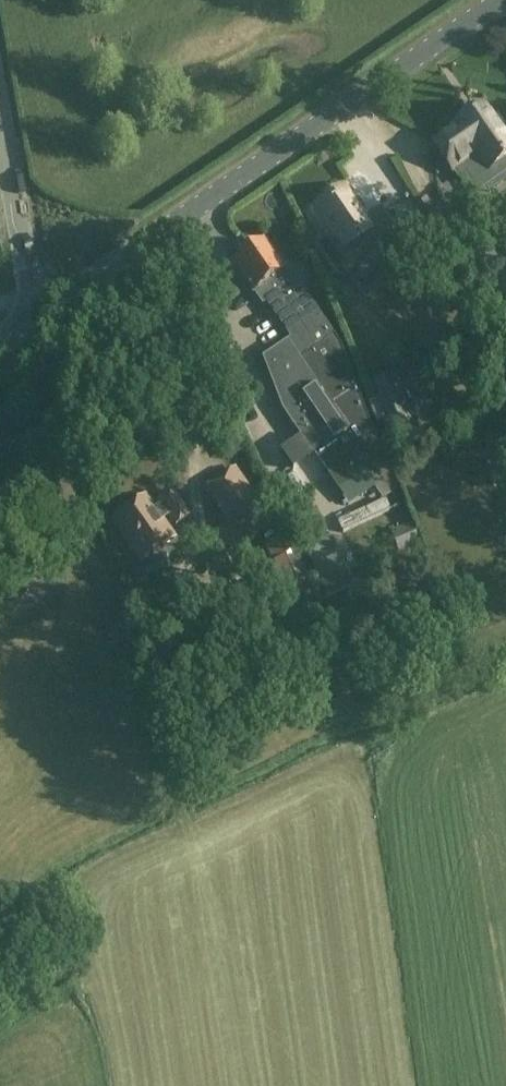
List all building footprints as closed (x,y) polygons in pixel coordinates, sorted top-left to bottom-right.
[(505,158),(505,146),(503,141),(505,140),(504,139),(482,107),(457,124),(460,127),(434,144),(455,174),(489,151),(498,164),(499,163),(505,158)] [(315,208),(338,241),(333,244),(348,265),(370,250),(372,252),(396,236),(380,212),(367,221),(366,220),(353,201),(348,204),(339,191),(315,208)] [(263,242),(234,262),(263,304),(266,302),(288,287),(293,295),(277,306),(296,334),(290,339),(262,358),(283,410),(313,455),(314,455),(339,491),(383,461),(341,346),(334,335),(320,314),(319,315),(302,290),(303,289),(287,266),(282,270),(263,242)] [(283,323),(256,337),(263,351),(290,336),(283,323)] [(393,440),(417,432),(395,370),(371,380),(393,440)] [(302,447),(292,453),(308,478),(318,472),(302,447)] [(234,518),(226,523),(212,533),(227,555),(274,523),(236,468),(232,471),(231,470),(211,484),(234,518)] [(39,499),(41,487),(33,485),(31,498),(39,499)] [(160,549),(174,539),(163,521),(168,517),(174,525),(189,515),(173,491),(158,501),(160,504),(154,509),(145,496),(110,520),(140,562),(150,556),(160,549)] [(399,524),(387,530),(395,546),(418,536),(411,520),(399,524)] [(288,594),(294,591),(313,583),(316,582),(292,532),(288,534),(273,541),(265,545),(280,575),(288,594)] [(347,570),(331,537),(306,548),(322,582),(347,570)]
